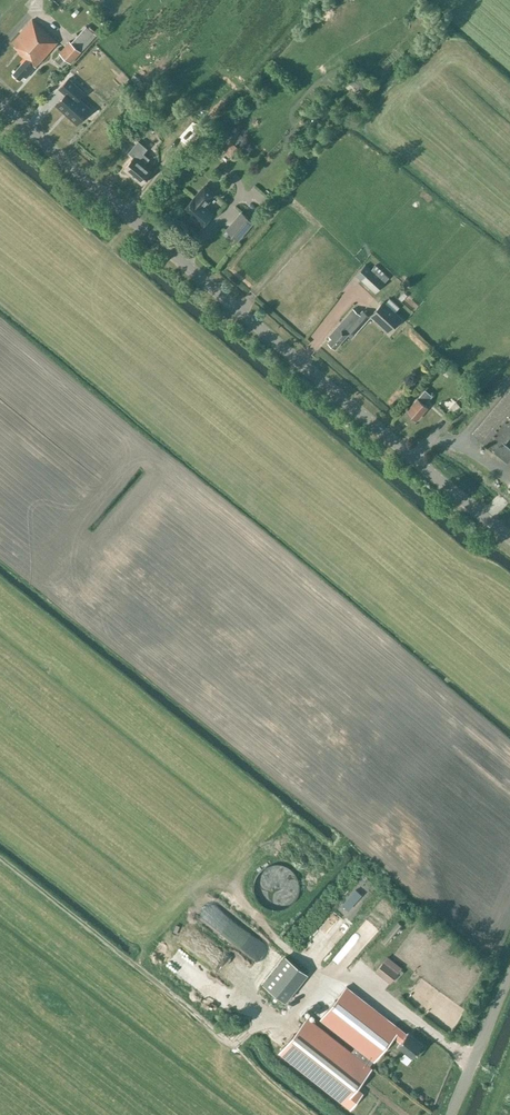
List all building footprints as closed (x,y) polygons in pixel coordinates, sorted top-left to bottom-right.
[(328,6),(315,24),(324,31),(338,13),(328,6)] [(58,42),(32,19),(11,42),(19,49),(17,52),(25,59),(12,73),(20,80),(23,77),(26,79),(37,67),(36,66),(58,42)] [(70,63),(96,34),(86,26),(71,42),(70,41),(59,53),(70,63)] [(66,94),(56,105),(77,124),(91,109),(79,98),(84,92),(69,78),(59,88),(66,94)] [(236,147),(243,141),(237,135),(231,141),(236,147)] [(134,157),(124,169),(141,183),(152,171),(144,165),(150,158),(144,153),(148,148),(138,140),(128,152),(134,157)] [(205,185),(183,210),(202,226),(213,213),(206,206),(216,194),(205,185)] [(254,222),(241,211),(225,229),(238,240),(254,222)] [(365,264),(355,274),(375,293),(385,283),(371,270),(365,264)] [(376,265),(371,270),(385,283),(389,278),(376,265)] [(388,331),(401,317),(384,301),(371,315),(388,331)] [(353,334),(353,335),(369,317),(362,311),(359,315),(352,309),(329,335),(331,338),(328,342),(335,348),(348,334),(351,336),(353,334)] [(508,447),(504,444),(509,437),(509,388),(472,434),(509,466),(509,449),(508,447)] [(418,398),(406,411),(416,420),(428,407),(425,404),(432,396),(426,390),(419,398),(418,398)] [(465,407),(458,400),(446,414),(453,421),(465,407)] [(275,909),(281,909),(287,907),(292,903),(296,899),(299,893),(299,887),(299,881),(296,875),(292,870),(288,867),(282,864),(276,864),(273,864),(270,865),(264,867),(260,871),(256,877),(254,883),(254,889),(255,895),(258,900),(263,905),(268,908),(273,909),(275,909)] [(327,928),(332,932),(342,918),(333,911),(306,950),(310,953),(327,928)] [(395,919),(382,941),(388,945),(401,923),(395,919)] [(255,941),(240,925),(235,929),(230,923),(222,930),(242,952),(255,941)] [(248,949),(245,953),(256,961),(259,957),(248,949)] [(308,973),(285,955),(262,984),(285,1002),(308,973)] [(400,969),(386,957),(375,971),(390,983),(400,969)] [(247,995),(250,989),(242,984),(239,990),(247,995)] [(354,992),(330,1023),(357,1045),(351,1051),(369,1066),(375,1059),(394,1036),(401,1041),(397,1045),(412,1057),(423,1044),(408,1032),(407,1033),(400,1028),(354,992)] [(307,1017),(279,1052),(344,1103),(372,1067),(369,1066),(351,1051),(307,1017)]
